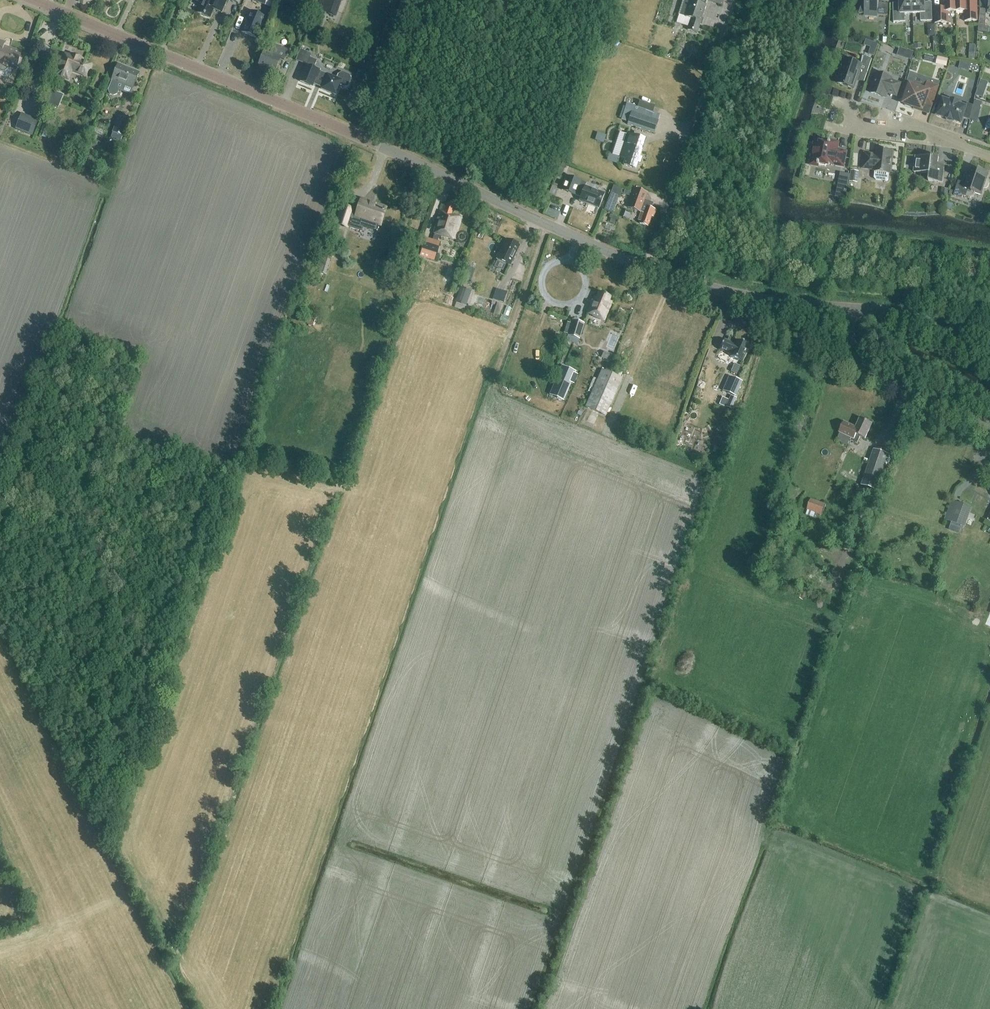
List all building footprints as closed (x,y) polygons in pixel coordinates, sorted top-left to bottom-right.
[(194,1),(202,4),(199,10),(200,10),(211,15),(215,6),(223,10),(227,0),(194,0),(194,1)] [(342,0),(321,0),(317,11),(335,17),(342,0)] [(690,1),(687,0),(685,0),(679,16),(691,20),(688,31),(697,34),(706,6),(690,1)] [(888,4),(881,4),(879,2),(879,0),(865,0),(865,1),(864,0),(859,14),(888,16),(888,4)] [(912,0),(900,0),(900,7),(893,7),(894,22),(905,22),(905,14),(913,14),(912,0)] [(925,6),(925,0),(912,0),(913,14),(921,14),(921,21),(933,21),(932,6),(925,6)] [(956,0),(942,0),(942,9),(935,10),(936,24),(949,23),(948,12),(957,12),(956,0)] [(957,12),(965,12),(965,22),(977,21),(978,13),(978,7),(971,8),(970,0),(956,0),(957,12)] [(265,18),(256,14),(250,12),(242,32),(256,38),(265,18)] [(21,53),(4,47),(5,43),(0,42),(0,72),(1,72),(3,73),(6,73),(8,71),(9,69),(16,71),(21,53)] [(874,57),(878,45),(873,43),(871,48),(869,55),(874,57)] [(284,60),(288,51),(274,45),(270,54),(264,51),(258,66),(275,73),(280,59),(284,60)] [(911,60),(913,52),(908,50),(905,58),(911,60)] [(82,61),(82,60),(70,55),(70,57),(65,55),(59,69),(58,69),(57,71),(58,72),(56,75),(58,76),(58,77),(60,78),(61,77),(68,80),(71,71),(86,77),(91,65),(82,61)] [(864,82),(872,59),(864,57),(861,65),(846,60),(846,61),(843,60),(840,69),(843,70),(838,84),(854,89),(857,79),(864,82)] [(946,68),(948,60),(938,57),(936,65),(946,68)] [(327,75),(319,72),(321,70),(314,67),(317,61),(310,58),(300,82),(312,87),(314,83),(323,86),(321,89),(336,96),(340,86),(344,88),(348,86),(351,80),(349,75),(342,72),(338,75),(336,78),(327,75)] [(368,61),(364,73),(365,73),(363,79),(370,81),(372,75),(375,63),(368,61)] [(980,65),(970,63),(969,71),(978,73),(980,65)] [(118,65),(111,81),(108,91),(109,95),(114,96),(117,95),(119,91),(117,87),(118,84),(132,90),(139,73),(118,65)] [(897,97),(901,84),(891,80),(892,79),(877,74),(871,93),(885,98),(887,93),(897,97)] [(986,91),(988,83),(981,81),(979,88),(986,91)] [(929,92),(919,89),(921,85),(913,82),(912,86),(910,85),(904,104),(923,111),(925,105),(932,107),(939,87),(938,89),(930,87),(929,92)] [(58,107),(63,96),(50,91),(45,102),(58,107)] [(951,104),(943,101),(938,116),(946,119),(953,122),(953,121),(961,124),(963,118),(970,121),(973,110),(973,106),(967,104),(966,108),(958,106),(959,104),(952,101),(951,104)] [(980,111),(982,103),(975,101),(973,106),(973,110),(980,111)] [(654,135),(660,116),(653,113),(655,106),(639,102),(637,108),(626,104),(622,119),(629,121),(627,126),(654,135)] [(32,136),(38,120),(22,113),(15,130),(32,136)] [(122,136),(129,121),(119,117),(113,133),(122,136)] [(623,147),(619,158),(626,160),(624,165),(635,169),(637,163),(640,164),(642,158),(639,157),(640,153),(644,143),(638,141),(633,139),(626,137),(623,147)] [(843,167),(846,152),(837,150),(840,138),(839,138),(837,144),(822,141),(821,145),(815,143),(814,148),(812,149),(811,154),(812,156),(810,164),(826,167),(827,164),(843,167)] [(889,174),(892,151),(878,150),(877,156),(865,154),(863,169),(875,170),(875,173),(875,179),(876,180),(887,182),(888,180),(889,174)] [(942,183),(945,165),(938,164),(939,157),(932,156),(931,158),(916,156),(914,173),(929,174),(929,181),(942,183)] [(989,184),(988,181),(987,180),(989,173),(979,170),(979,171),(972,169),(966,184),(959,181),(954,196),(962,199),(963,196),(970,198),(974,196),(975,194),(981,196),(984,189),(986,189),(988,188),(989,184)] [(858,183),(859,172),(851,171),(850,182),(858,183)] [(598,208),(604,194),(585,187),(586,184),(567,176),(562,190),(581,198),(579,201),(598,208)] [(840,181),(836,198),(845,200),(848,183),(840,181)] [(622,189),(613,186),(604,211),(612,214),(622,189)] [(641,213),(638,221),(640,222),(639,224),(648,227),(651,217),(654,218),(656,210),(651,208),(653,204),(644,200),(647,194),(635,189),(628,208),(641,213)] [(341,207),(335,225),(347,229),(347,227),(361,232),(365,221),(379,225),(385,208),(375,205),(374,206),(362,202),(359,213),(353,211),(341,207)] [(422,250),(420,256),(435,261),(437,254),(440,243),(438,242),(440,235),(453,239),(460,218),(451,215),(454,205),(447,203),(446,205),(444,204),(441,212),(440,212),(433,233),(435,234),(433,240),(425,238),(422,250)] [(612,216),(609,222),(613,224),(615,220),(618,221),(619,218),(612,216)] [(507,240),(497,260),(510,266),(519,247),(507,240)] [(325,275),(331,256),(322,253),(315,271),(325,275)] [(416,260),(413,271),(422,274),(425,263),(416,260)] [(466,307),(471,291),(461,288),(454,307),(462,310),(464,306),(466,307)] [(503,303),(507,293),(496,289),(493,299),(503,303)] [(604,321),(611,303),(608,301),(610,298),(599,293),(597,299),(594,298),(588,313),(594,315),(594,316),(604,321)] [(498,311),(500,305),(490,301),(487,311),(490,313),(492,309),(498,311)] [(306,323),(312,325),(315,316),(309,314),(306,323)] [(579,339),(584,324),(572,320),(568,336),(579,339)] [(736,342),(728,338),(727,341),(724,340),(720,350),(731,355),(730,357),(742,362),(749,346),(737,341),(736,342)] [(740,364),(735,362),(731,371),(736,373),(740,364)] [(605,417),(622,379),(602,370),(585,408),(605,417)] [(563,374),(553,401),(567,407),(577,379),(563,374)] [(736,397),(742,382),(733,378),(727,393),(736,397)] [(731,410),(736,398),(731,396),(726,408),(731,410)] [(722,412),(728,400),(721,397),(716,409),(722,412)] [(866,439),(872,425),(860,419),(856,428),(844,423),(840,433),(852,439),(851,441),(858,444),(861,437),(866,439)] [(877,491),(890,455),(874,449),(861,486),(877,491)] [(822,516),(826,505),(811,499),(807,510),(808,510),(806,515),(814,518),(816,513),(822,516)] [(963,526),(969,508),(953,502),(947,521),(963,526)] [(821,548),(827,551),(830,544),(824,542),(821,548)]
